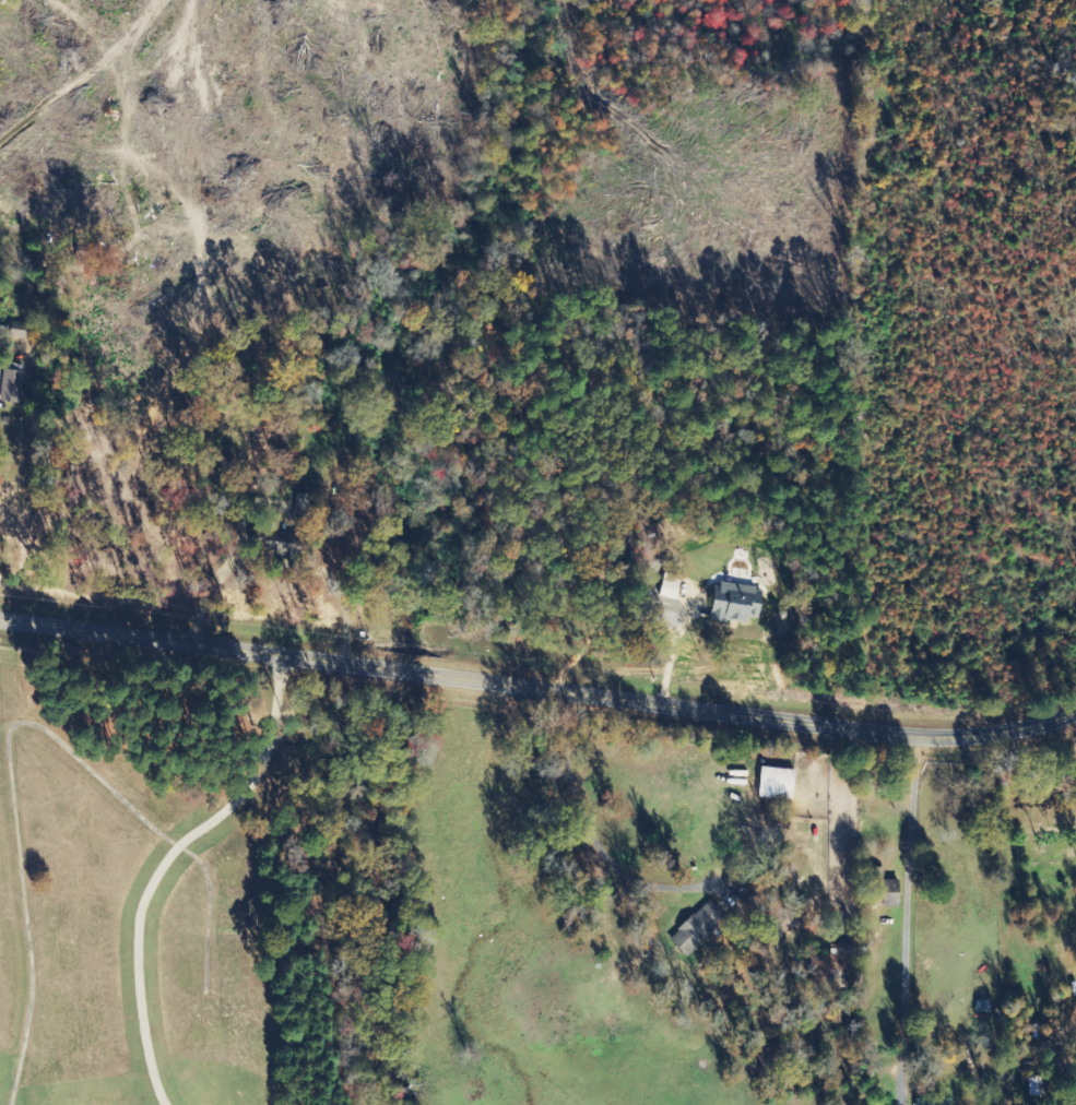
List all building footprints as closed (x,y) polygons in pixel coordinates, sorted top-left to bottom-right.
[(3,370),(2,403),(21,404),(23,371),(3,370)] [(717,584),(712,620),(749,625),(750,618),(760,620),(764,591),(717,584)] [(796,770),(762,769),(761,800),(795,801),(796,770)] [(727,918),(709,900),(670,941),(688,958),(727,918)]
